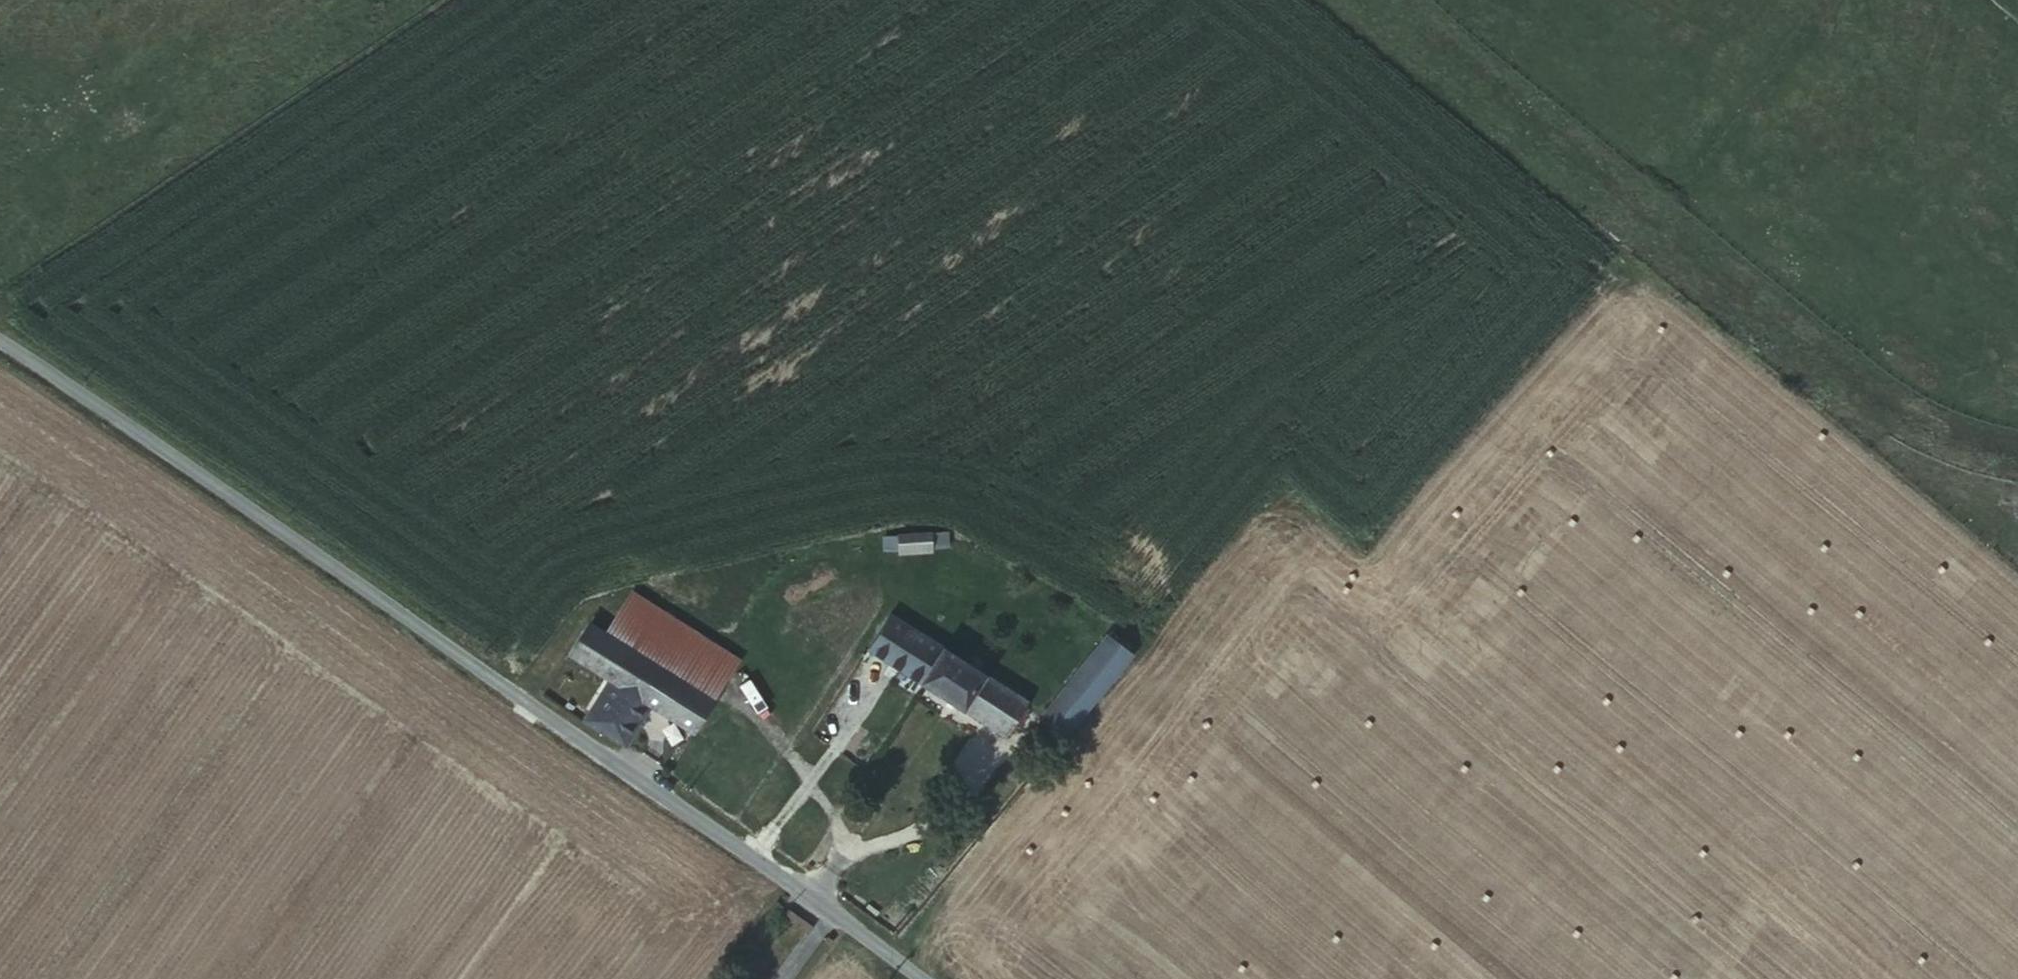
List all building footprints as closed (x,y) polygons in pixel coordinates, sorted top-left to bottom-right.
[(901,524),(903,541),(964,542),(965,524),(901,524)] [(633,593),(607,633),(714,701),(740,660),(633,593)] [(1024,694),(901,610),(880,639),(1001,726),(1024,694)] [(590,622),(570,654),(610,679),(585,720),(625,745),(651,705),(694,731),(714,701),(607,633),(590,622)] [(1049,715),(1072,734),(1134,661),(1111,638),(1049,715)]
